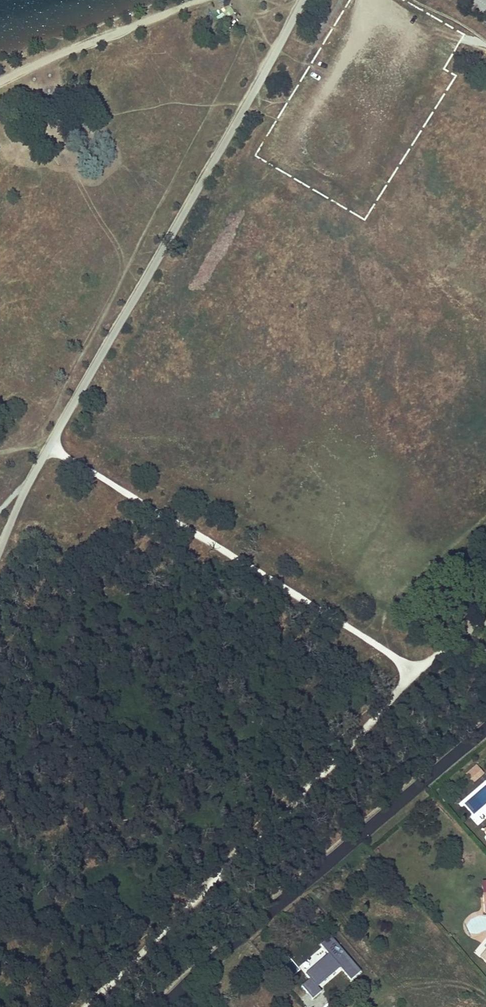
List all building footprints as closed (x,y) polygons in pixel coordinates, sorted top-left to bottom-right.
[(475,767),(465,775),(472,783),(482,774),(475,767)] [(302,986),(312,999),(322,991),(318,986),(340,968),(350,980),(361,971),(331,936),(321,945),(329,954),(306,974),(310,979),(302,986)] [(300,970),(290,957),(281,965),(292,977),(300,970)]
